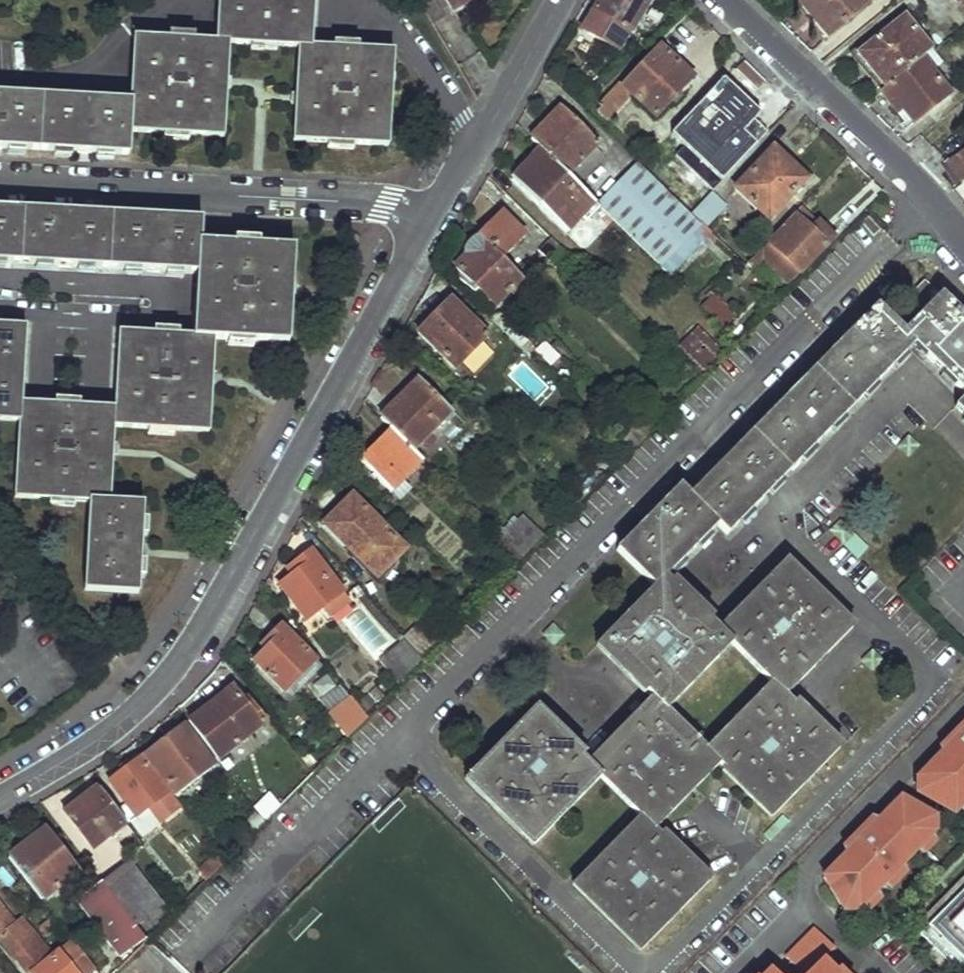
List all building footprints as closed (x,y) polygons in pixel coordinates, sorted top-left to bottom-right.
[(129,154),(134,137),(222,138),(228,45),(299,48),(308,49),(311,0),(220,0),(217,44),(136,39),(132,102),(0,94),(0,147),(129,154)] [(455,9),(470,0),(449,0),(455,9)] [(620,49),(632,30),(635,32),(653,0),(602,0),(585,28),(620,49)] [(870,0),(801,0),(798,2),(828,37),(871,1),(870,0)] [(933,49),(905,14),(856,53),(869,70),(874,66),(889,83),(922,58),(931,51),(933,49)] [(631,90),(657,113),(693,75),(661,45),(626,82),(622,78),(595,108),(605,117),(631,90)] [(387,150),(392,53),(308,49),(299,48),(294,145),(387,150)] [(940,63),(931,51),(922,58),(931,70),(935,67),(940,63)] [(939,71),(935,67),(931,70),(922,58),(889,83),(883,88),(881,89),(894,107),(900,101),(915,121),(950,94),(934,75),(939,71)] [(889,83),(874,66),(869,70),(881,89),(883,88),(889,83)] [(539,147),(566,173),(596,143),(560,105),(529,136),(539,147)] [(510,175),(563,228),(579,211),(584,215),(596,203),(566,173),(539,147),(510,175)] [(736,186),(767,216),(805,178),(774,148),(736,186)] [(947,162),(962,182),(963,181),(963,150),(947,162)] [(617,225),(668,276),(701,243),(690,232),(687,236),(678,227),(687,217),(658,186),(617,225)] [(691,212),(706,226),(726,206),(711,190),(691,212)] [(113,417),(17,411),(22,327),(0,325),(0,419),(16,420),(11,502),(87,507),(82,595),(136,598),(141,509),(107,507),(112,427),(208,432),(214,339),(289,343),(294,254),(200,249),(201,223),(0,212),(0,264),(198,275),(194,337),(118,333),(113,417)] [(761,256),(792,287),(804,274),(802,271),(835,239),(819,223),(811,232),(792,213),(755,250),(761,256)] [(483,238),(503,258),(526,235),(508,217),(500,225),(493,218),(479,234),(483,238)] [(503,258),(483,238),(481,238),(479,238),(477,239),(476,239),(475,240),(473,241),(472,242),(471,243),(469,245),(468,247),(468,249),(468,250),(468,253),(468,255),(457,265),(495,303),(521,277),(503,258)] [(743,262),(748,267),(761,256),(755,250),(743,262)] [(940,295),(926,280),(910,296),(925,310),(940,295)] [(943,294),(905,333),(917,345),(963,391),(963,315),(943,294)] [(699,307),(720,329),(731,318),(710,297),(699,307)] [(425,338),(455,369),(488,337),(452,301),(437,315),(442,321),(425,338)] [(855,407),(917,345),(905,333),(877,306),(815,368),(855,407)] [(668,353),(695,380),(721,354),(695,327),(668,353)] [(792,471),(855,407),(815,368),(752,432),(792,471)] [(392,428),(413,450),(452,412),(425,385),(412,397),(406,392),(381,418),(392,428)] [(653,409),(662,418),(664,415),(656,407),(653,409)] [(359,461),(392,493),(424,461),(413,450),(392,428),(359,461)] [(729,535),(792,471),(752,432),(690,496),(718,524),(729,535)] [(567,499),(574,506),(602,479),(594,471),(567,499)] [(655,588),(666,577),(718,524),(690,496),(680,486),(617,550),(655,588)] [(325,525),(374,573),(392,556),(395,560),(407,550),(353,498),(325,525)] [(511,548),(522,559),(543,538),(521,515),(500,537),(511,548)] [(503,556),(514,567),(522,559),(511,548),(503,556)] [(281,584),(305,619),(341,593),(312,552),(295,565),(297,571),(281,584)] [(857,627),(788,559),(719,629),(735,644),(773,681),(789,696),(857,627)] [(666,577),(655,588),(598,646),(651,699),(666,714),(669,711),(735,644),(719,629),(666,577)] [(406,635),(425,657),(444,637),(425,617),(406,635)] [(253,659),(283,690),(314,659),(282,625),(262,644),(265,648),(253,659)] [(393,652),(410,669),(420,660),(403,641),(393,652)] [(386,656),(404,675),(410,669),(393,652),(392,651),(386,656)] [(773,681),(707,748),(723,763),(719,767),(771,819),(841,748),(789,696),(773,681)] [(189,720),(218,756),(258,724),(230,688),(189,720)] [(329,714),(346,737),(366,716),(351,697),(329,714)] [(661,826),(719,767),(723,763),(707,748),(669,711),(666,714),(651,699),(590,760),(606,776),(602,780),(641,818),(655,832),(661,826)] [(606,776),(590,760),(536,707),(464,781),(534,849),(602,780),(606,776)] [(146,754),(176,792),(214,763),(184,725),(146,754)] [(923,778),(924,792),(957,812),(961,807),(963,804),(963,736),(958,742),(947,753),(923,778)] [(943,749),(947,753),(958,742),(954,738),(943,749)] [(109,783),(136,817),(149,807),(160,821),(180,805),(169,791),(142,757),(109,783)] [(65,815),(91,847),(126,821),(100,788),(87,798),(68,813),(65,815)] [(265,819),(280,804),(268,791),(252,805),(265,819)] [(63,807),(68,813),(87,798),(82,793),(63,807)] [(849,852),(826,876),(844,910),(859,910),(863,906),(875,894),(885,884),(902,867),(919,850),(931,837),(937,831),(935,818),(902,798),(879,822),(868,833),(860,841),(849,852)] [(655,832),(641,818),(573,886),(641,952),(714,878),(661,826),(655,832)] [(864,829),(868,833),(879,822),(875,818),(864,829)] [(8,859),(40,899),(75,871),(44,831),(8,859)] [(845,848),(849,852),(860,841),(856,837),(845,848)] [(931,837),(919,850),(924,855),(936,842),(931,837)] [(102,882),(133,920),(171,890),(131,838),(102,860),(113,874),(102,882)] [(902,867),(885,884),(890,889),(907,872),(902,867)] [(929,925),(963,890),(963,877),(922,918),(929,925)] [(79,901),(108,938),(96,947),(110,964),(146,938),(133,920),(102,882),(79,901)] [(929,925),(920,933),(958,971),(963,965),(963,890),(929,925)] [(875,894),(863,906),(868,911),(880,899),(875,894)] [(30,972),(65,972),(68,971),(57,957),(55,959),(48,952),(43,956),(16,925),(11,929),(0,917),(0,940),(2,942),(30,972)] [(840,971),(826,957),(836,947),(817,928),(789,956),(806,972),(838,972),(840,971)]
